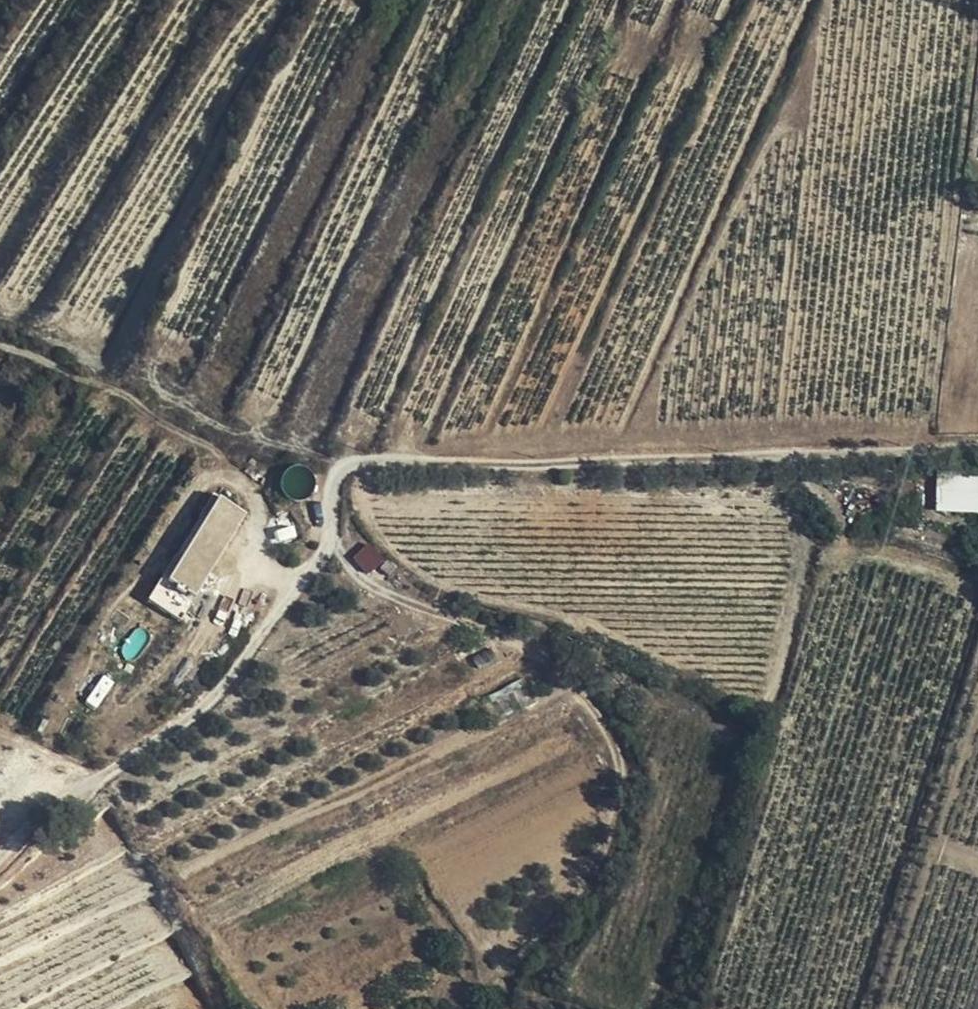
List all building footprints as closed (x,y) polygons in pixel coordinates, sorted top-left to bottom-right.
[(950,466),(951,476),(967,476),(968,486),(977,486),(977,464),(950,466)] [(213,494),(153,602),(185,620),(246,511),(213,494)] [(385,564),(369,548),(354,562),(371,578),(385,564)]
